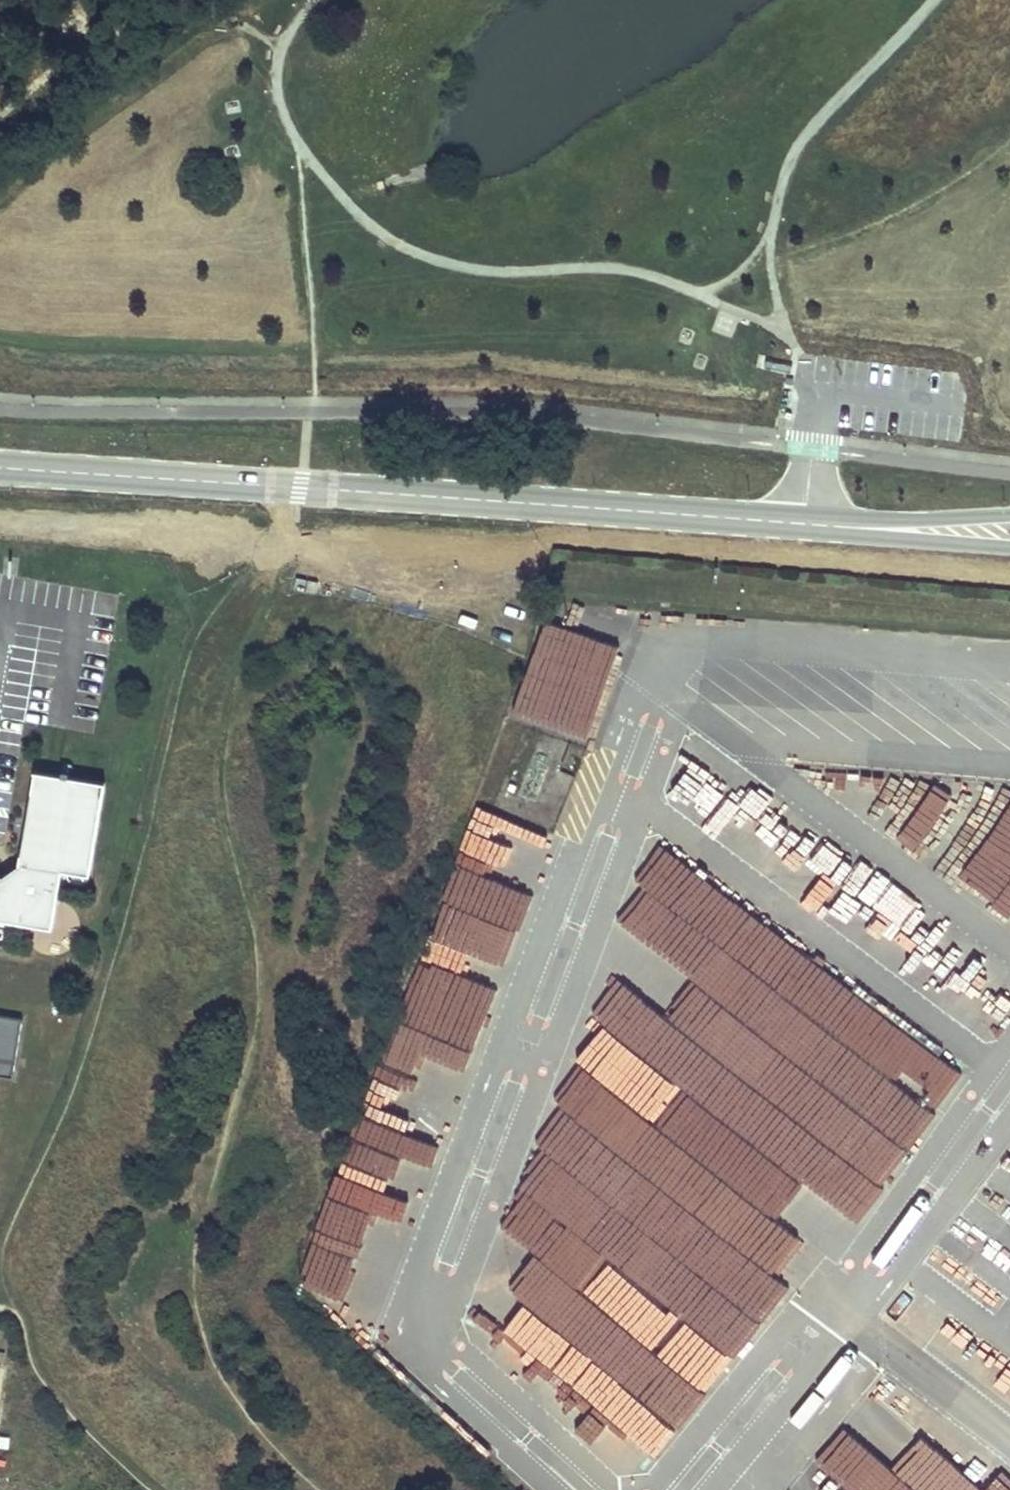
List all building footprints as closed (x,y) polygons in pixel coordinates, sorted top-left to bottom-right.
[(603,679),(620,619),(597,613),(580,673),(603,679)] [(587,747),(597,720),(532,695),(521,722),(587,747)] [(55,921),(65,864),(93,868),(109,775),(38,763),(21,857),(6,868),(0,867),(0,912),(55,921)] [(808,829),(798,852),(823,863),(833,840),(808,829)] [(657,894),(675,857),(658,848),(639,885),(657,894)] [(0,1012),(0,1072),(15,1074),(24,1016),(0,1012)] [(773,1104),(661,1020),(635,1054),(747,1138),(773,1104)] [(753,1320),(810,1252),(620,1094),(589,1131),(561,1107),(532,1141),(602,1200),(574,1232),(531,1196),(475,1263),(550,1326),(528,1352),(482,1313),(470,1327),(519,1368),(528,1358),(543,1370),(527,1390),(631,1477),(650,1455),(602,1415),(626,1387),(676,1429),(703,1397),(658,1359),(687,1324),(673,1312),(702,1278),(753,1320)] [(337,1207),(356,1214),(362,1199),(400,1213),(408,1193),(350,1173),(337,1207)] [(319,1223),(311,1241),(359,1261),(367,1243),(319,1223)] [(297,1295),(369,1326),(381,1298),(310,1267),(297,1295)]
